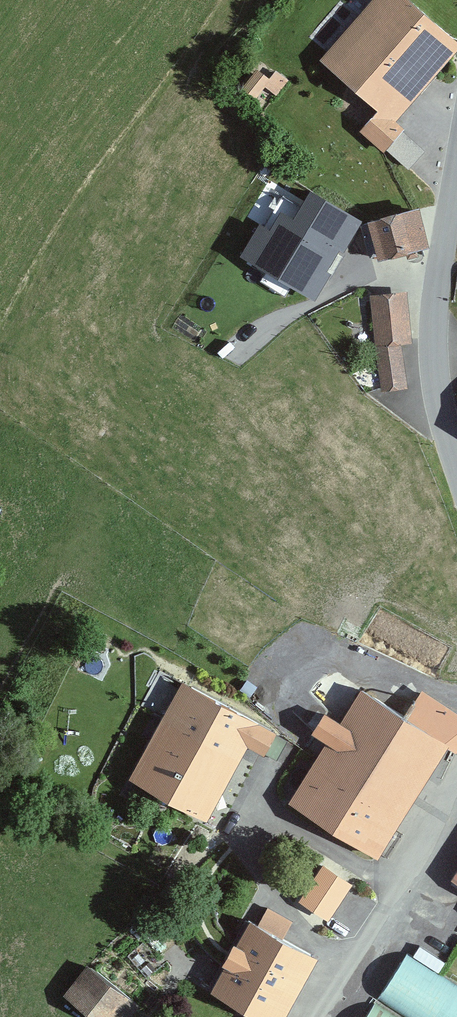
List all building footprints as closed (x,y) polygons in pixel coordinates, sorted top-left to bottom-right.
[(400,0),(355,0),(304,63),(363,111),(348,129),(376,151),(398,124),(390,118),(452,42),(400,0)] [(266,77),(254,67),(236,88),(251,100),(263,85),(277,97),(292,79),(276,65),(266,77)] [(402,125),(386,144),(409,164),(425,145),(402,125)] [(283,198),(261,184),(239,219),(244,222),(227,251),(305,298),(353,219),(293,182),(283,198)] [(409,208),(356,220),(364,259),(417,248),(409,208)] [(397,293),(364,297),(374,385),(400,382),(396,343),(402,343),(397,293)] [(346,690),(324,725),(307,715),(294,736),(311,746),(276,803),(360,854),(426,746),(447,759),(456,742),(456,714),(405,683),(386,714),(346,690)] [(141,721),(113,774),(194,818),(223,765),(141,721)] [(440,878),(456,888),(456,850),(440,878)] [(296,897),(326,917),(353,878),(323,858),(296,897)] [(266,904),(260,920),(286,929),(292,913),(266,904)] [(232,918),(212,954),(206,951),(198,966),(204,970),(189,999),(223,1016),(268,1016),(301,955),(232,918)] [(371,996),(405,1016),(456,1016),(456,984),(399,949),(371,996)] [(54,993),(83,1016),(123,1016),(133,1005),(81,961),(54,993)] [(356,1016),(394,1016),(365,1000),(356,1016)]
